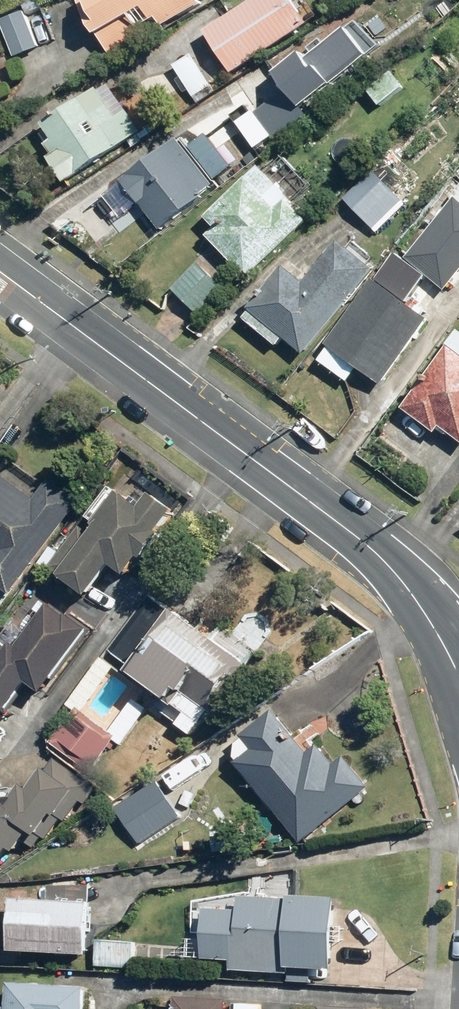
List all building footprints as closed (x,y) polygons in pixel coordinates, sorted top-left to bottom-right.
[(80,2),(101,38),(102,37),(113,56),(148,36),(145,30),(162,20),(166,26),(205,5),(203,1),(204,0),(84,0),(80,2)] [(211,34),(238,74),(321,17),(310,0),(264,0),(211,34)] [(42,48),(28,11),(2,21),(16,58),(42,48)] [(281,63),(285,68),(278,74),(307,111),(385,48),(361,20),(313,59),(307,51),(302,55),(298,50),(281,63)] [(195,53),(177,64),(201,105),(219,94),(195,53)] [(408,86),(398,73),(373,94),(384,107),(408,86)] [(125,103),(113,83),(48,123),(51,130),(43,135),(57,156),(53,158),(68,183),(157,128),(137,96),(125,103)] [(241,135),(225,115),(197,137),(212,157),(241,135)] [(219,188),(182,139),(126,181),(163,231),(219,188)] [(256,179),(253,176),(211,219),(221,230),(211,240),(220,249),(209,261),(222,274),(234,262),(253,280),(311,220),(301,211),(310,202),(301,194),(314,180),(289,156),(276,169),(270,164),(256,179)] [(405,202),(376,173),(349,200),(378,229),(405,202)] [(404,270),(425,287),(432,279),(449,292),(458,280),(458,202),(404,270)] [(248,319),(283,346),(287,340),(309,357),(378,268),(372,263),(377,258),(355,241),(351,247),(344,241),(312,283),(289,266),(248,319)] [(229,287),(202,262),(176,290),(203,316),(229,287)] [(434,323),(379,280),(331,342),(336,346),(324,361),(352,383),(363,369),(384,386),(434,323)] [(407,412),(439,435),(445,427),(458,438),(458,341),(407,412)] [(20,591),(82,502),(60,487),(48,504),(3,473),(0,477),(0,577),(20,591)] [(156,489),(146,504),(117,483),(94,515),(103,522),(65,576),(93,596),(117,564),(133,575),(146,558),(150,561),(170,534),(166,530),(182,508),(156,489)] [(10,653),(0,665),(0,703),(11,712),(32,686),(44,696),(98,630),(76,612),(72,616),(50,598),(29,624),(18,615),(0,637),(0,645),(10,653)] [(130,670),(188,712),(180,722),(200,737),(252,666),(174,609),(130,670)] [(162,718),(170,709),(107,658),(70,704),(78,710),(52,741),(91,773),(117,742),(123,747),(153,710),(162,718)] [(277,709),(248,734),(252,738),(229,759),(305,843),(372,784),(347,756),(338,763),(321,744),(314,751),(277,709)] [(8,722),(0,715),(0,731),(8,722)] [(2,872),(27,842),(34,847),(42,837),(45,840),(63,818),(67,822),(96,788),(59,758),(27,796),(19,788),(10,799),(0,791),(0,871),(2,872)] [(184,813),(158,779),(118,810),(143,843),(184,813)] [(338,967),(343,897),(296,895),(295,899),(241,896),(240,904),(226,904),(226,908),(211,907),(208,959),(234,961),(234,970),(291,974),(292,964),(338,967)] [(98,901),(19,896),(18,902),(14,902),(11,950),(94,955),(98,901)] [(138,942),(98,941),(97,967),(137,969),(138,942)] [(0,1006),(0,1008),(90,1008),(91,984),(14,981),(13,1007),(0,1006)] [(228,1000),(179,997),(178,1008),(228,1008),(228,1000)]
